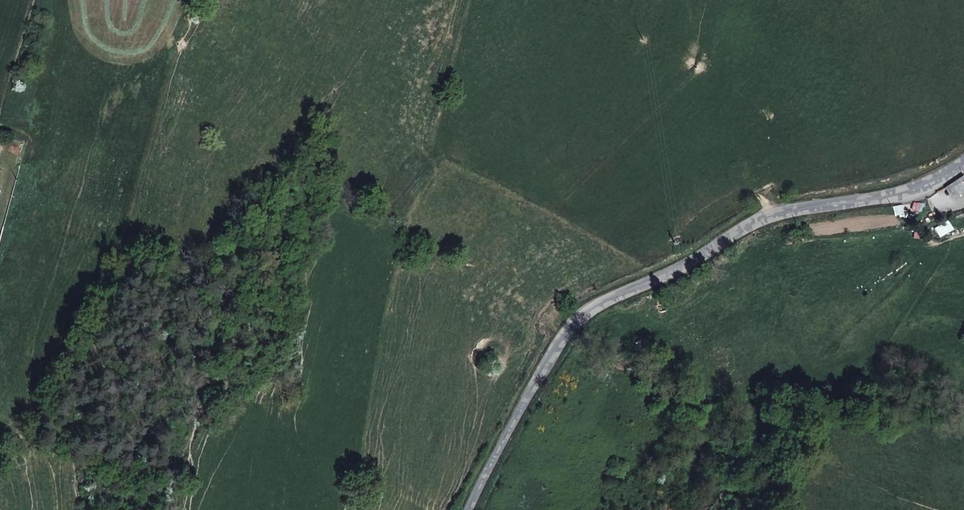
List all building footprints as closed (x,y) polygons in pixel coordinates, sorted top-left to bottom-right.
[(963,176),(949,185),(956,196),(962,192),(963,195),(963,178),(963,176)] [(903,213),(902,205),(893,207),(895,215),(903,213)]
